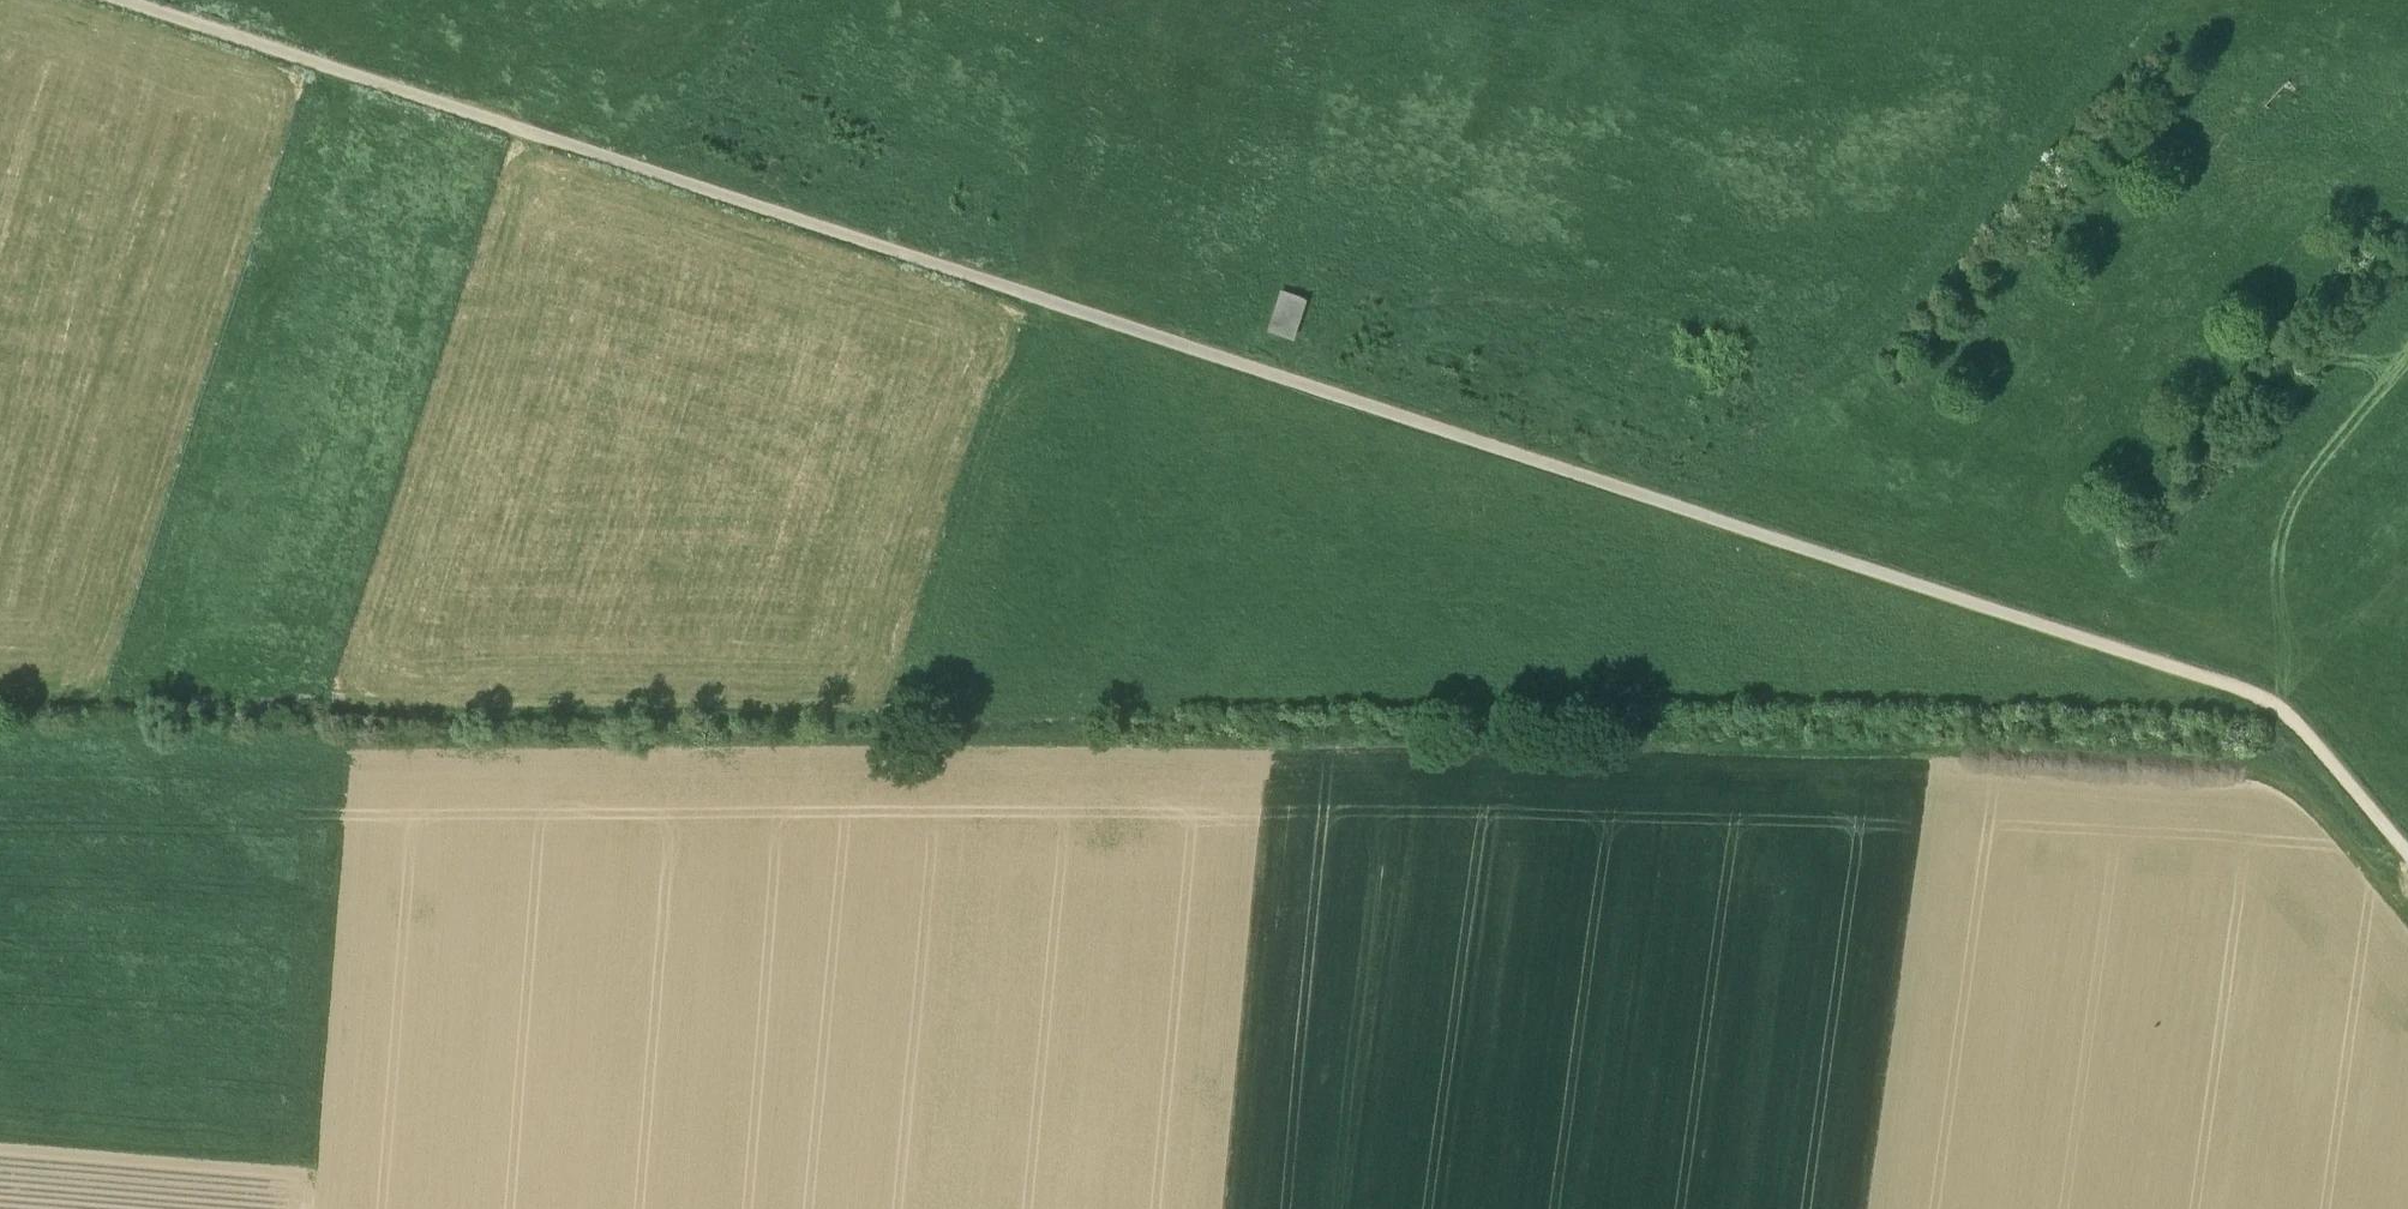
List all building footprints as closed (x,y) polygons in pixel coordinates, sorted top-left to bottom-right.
[(1274,287),(1264,330),(1291,337),(1302,294),(1274,287)]
